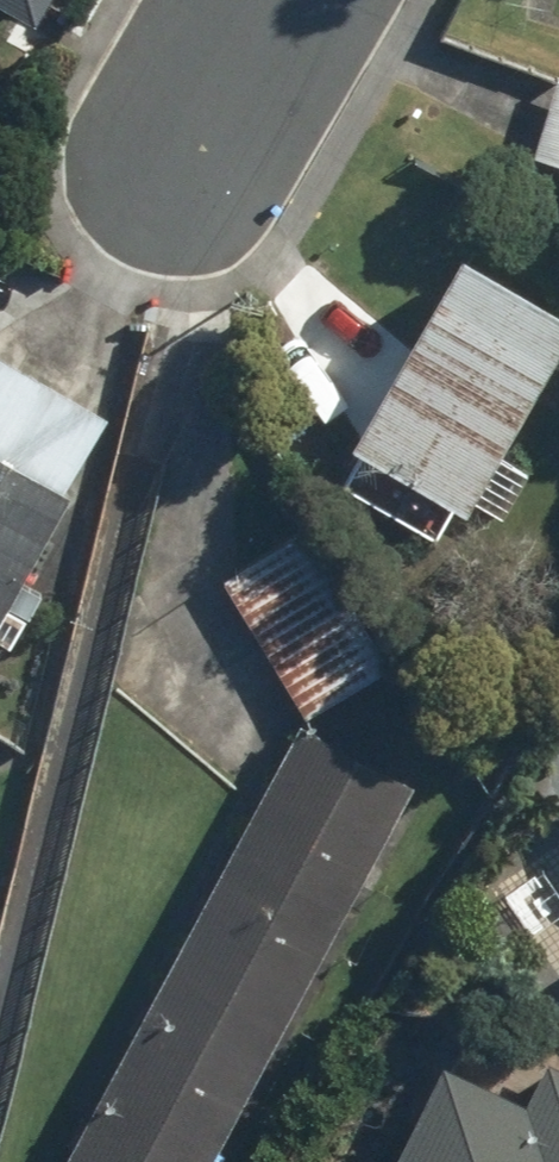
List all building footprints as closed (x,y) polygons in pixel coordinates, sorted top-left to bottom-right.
[(27,29),(43,0),(0,0),(0,14),(27,29)] [(558,172),(558,79),(547,75),(521,160),(558,172)] [(349,457),(331,488),(429,543),(446,513),(456,518),(558,335),(558,318),(447,255),(337,451),(349,457)] [(63,504),(55,500),(103,417),(0,358),(0,615),(63,504)] [(306,533),(220,583),(299,720),(385,671),(306,533)] [(403,791),(286,728),(56,1161),(207,1161),(403,791)] [(540,1066),(519,1111),(432,1070),(414,1110),(389,1161),(558,1161),(558,1075),(540,1066)]
